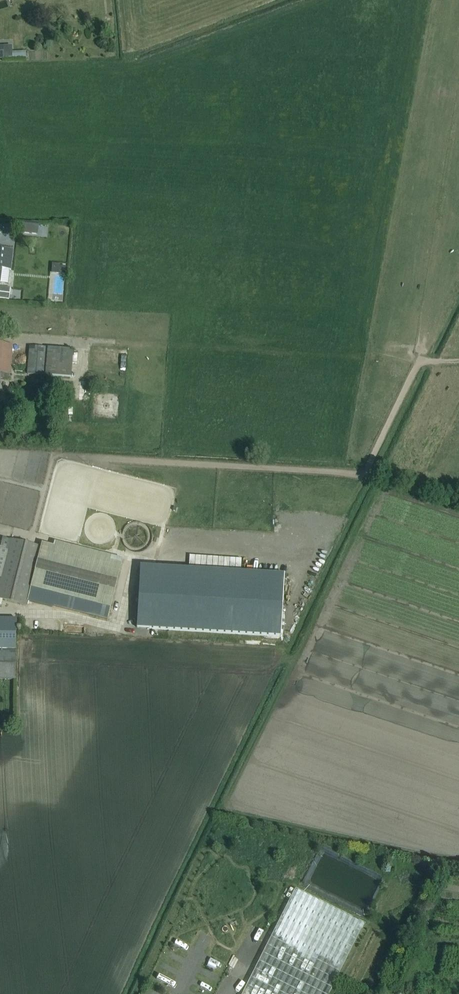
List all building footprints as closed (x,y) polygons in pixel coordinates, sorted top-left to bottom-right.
[(0,248),(0,282),(2,269),(10,270),(13,249),(0,248)] [(0,344),(0,378),(9,379),(12,344),(0,344)] [(70,377),(72,349),(29,346),(27,374),(70,377)] [(104,356),(94,356),(94,365),(103,365),(104,356)] [(130,381),(131,369),(121,369),(121,381),(130,381)] [(0,580),(0,599),(27,605),(31,587),(88,602),(110,607),(121,565),(122,563),(112,561),(110,560),(111,558),(111,556),(103,554),(76,547),(56,542),(55,546),(42,543),(41,547),(10,539),(0,579),(0,580)] [(133,567),(130,607),(272,614),(275,576),(133,567)] [(0,618),(0,679),(15,679),(16,619),(0,618)] [(364,924),(295,889),(242,993),(329,993),(364,924)]
